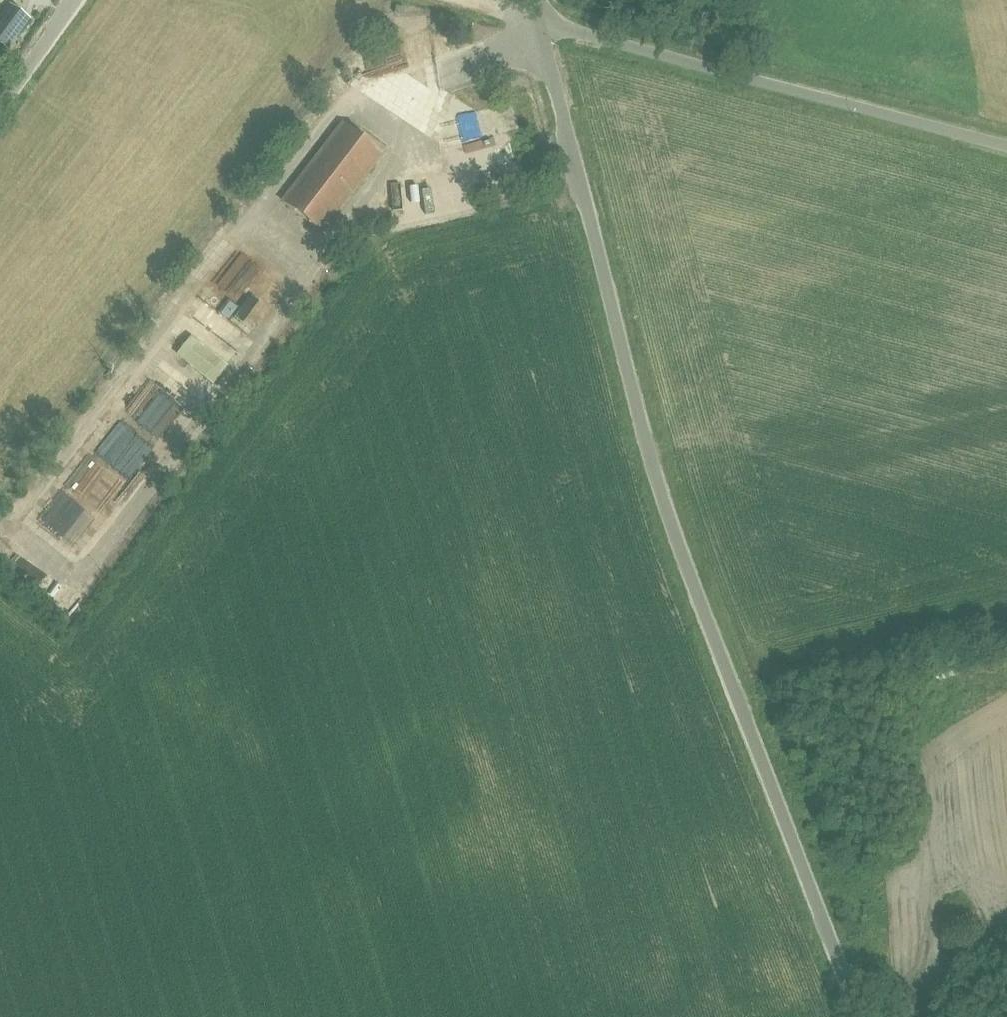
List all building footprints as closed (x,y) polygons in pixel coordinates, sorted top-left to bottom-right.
[(8,48),(30,18),(10,4),(0,17),(0,43),(8,48)] [(402,15),(404,8),(396,6),(394,13),(402,15)] [(381,152),(343,123),(283,201),(321,230),(381,152)] [(221,313),(228,318),(236,308),(229,303),(221,313)]
